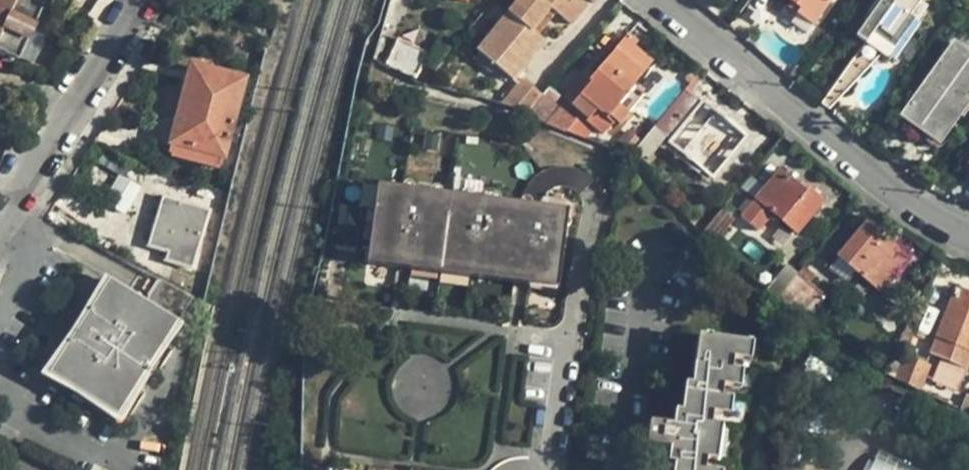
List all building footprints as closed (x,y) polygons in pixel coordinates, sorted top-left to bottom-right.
[(33,66),(55,16),(43,10),(44,6),(30,0),(0,0),(0,51),(33,66)] [(476,62),(494,77),(499,71),(516,84),(548,45),(542,40),(560,18),(575,30),(592,10),(580,0),(524,0),(480,53),(482,55),(476,62)] [(817,29),(837,0),(787,0),(793,4),(790,9),(817,29)] [(825,106),(833,113),(885,59),(891,64),(932,10),(918,0),(883,0),(866,23),(870,26),(860,40),(869,47),(825,106)] [(851,14),(844,24),(853,30),(859,21),(851,14)] [(400,43),(388,68),(420,83),(432,58),(400,43)] [(942,153),(960,129),(956,126),(961,118),(966,122),(968,117),(968,54),(957,46),(955,49),(951,46),(942,58),(946,61),(940,69),(935,66),(913,95),(918,98),(900,123),(942,153)] [(632,112),(638,110),(642,105),(643,99),(642,94),(637,88),(645,78),(618,55),(598,78),(592,73),(569,100),(593,121),(590,124),(607,139),(618,127),(623,131),(634,119),(626,112),(632,112)] [(179,112),(187,114),(200,68),(191,66),(179,112)] [(230,135),(252,141),(259,123),(235,116),(245,80),(200,68),(187,114),(179,112),(171,143),(224,157),(227,148),(230,135)] [(700,77),(633,159),(642,167),(647,161),(650,164),(667,143),(715,183),(749,141),(695,96),(706,82),(700,77)] [(526,83),(504,107),(530,115),(571,135),(580,124),(563,110),(565,107),(561,103),(563,101),(550,90),(545,96),(526,83)] [(252,141),(230,135),(227,148),(249,154),(252,141)] [(224,157),(171,143),(168,155),(221,170),(224,157)] [(525,203),(382,183),(372,257),(560,283),(571,205),(544,201),(545,194),(552,188),(559,185),(566,184),(575,185),(580,190),(595,176),(589,169),(583,165),(564,163),(535,175),(528,184),(525,203)] [(782,173),(757,202),(799,238),(826,206),(809,192),(807,194),(782,173)] [(120,177),(106,202),(123,212),(137,187),(120,177)] [(192,270),(209,211),(163,197),(148,246),(168,252),(165,262),(192,270)] [(724,211),(703,236),(716,248),(738,222),(724,211)] [(868,227),(831,271),(848,285),(857,274),(882,295),(910,262),(868,227)] [(783,263),(763,287),(809,324),(829,300),(783,263)] [(109,280),(50,372),(116,415),(176,323),(109,280)] [(933,385),(958,395),(962,385),(965,386),(968,375),(968,295),(949,288),(945,298),(953,302),(931,358),(942,362),(933,385)] [(725,469),(710,467),(711,455),(721,457),(725,423),(716,422),(718,409),(733,411),(735,396),(725,394),(726,381),(745,384),(747,369),(735,367),(737,354),(754,356),(756,340),(705,333),(699,383),(692,383),(688,410),(681,409),(679,423),(651,419),(648,443),(674,446),(672,459),(678,460),(677,469),(725,469)] [(900,382),(923,394),(933,369),(929,368),(931,362),(910,353),(907,361),(897,357),(890,375),(901,379),(900,382)]
